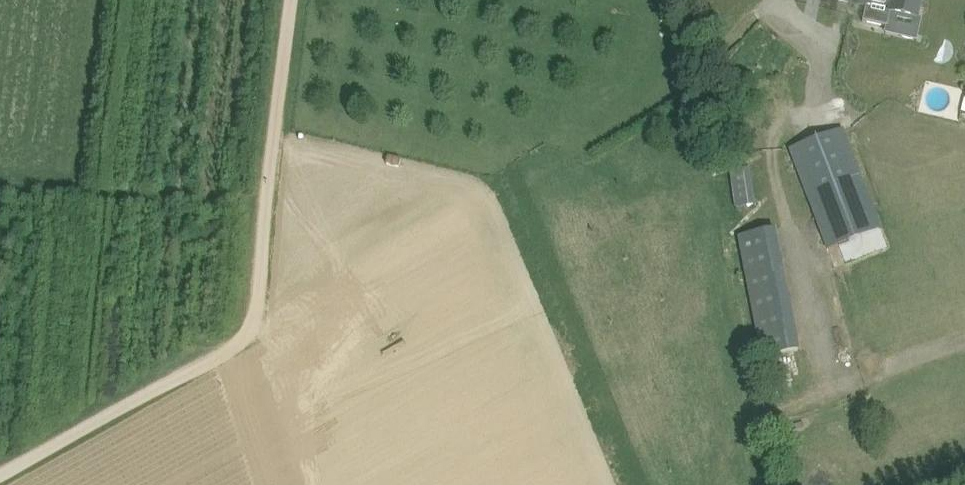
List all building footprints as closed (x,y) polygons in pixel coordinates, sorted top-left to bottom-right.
[(917,21),(922,0),(834,0),(856,5),(867,8),(864,20),(888,26),(890,15),(917,21)] [(914,341),(898,298),(906,295),(843,129),(790,150),(853,315),(855,314),(872,357),(914,341)] [(803,352),(781,229),(740,236),(761,359),(803,352)]
